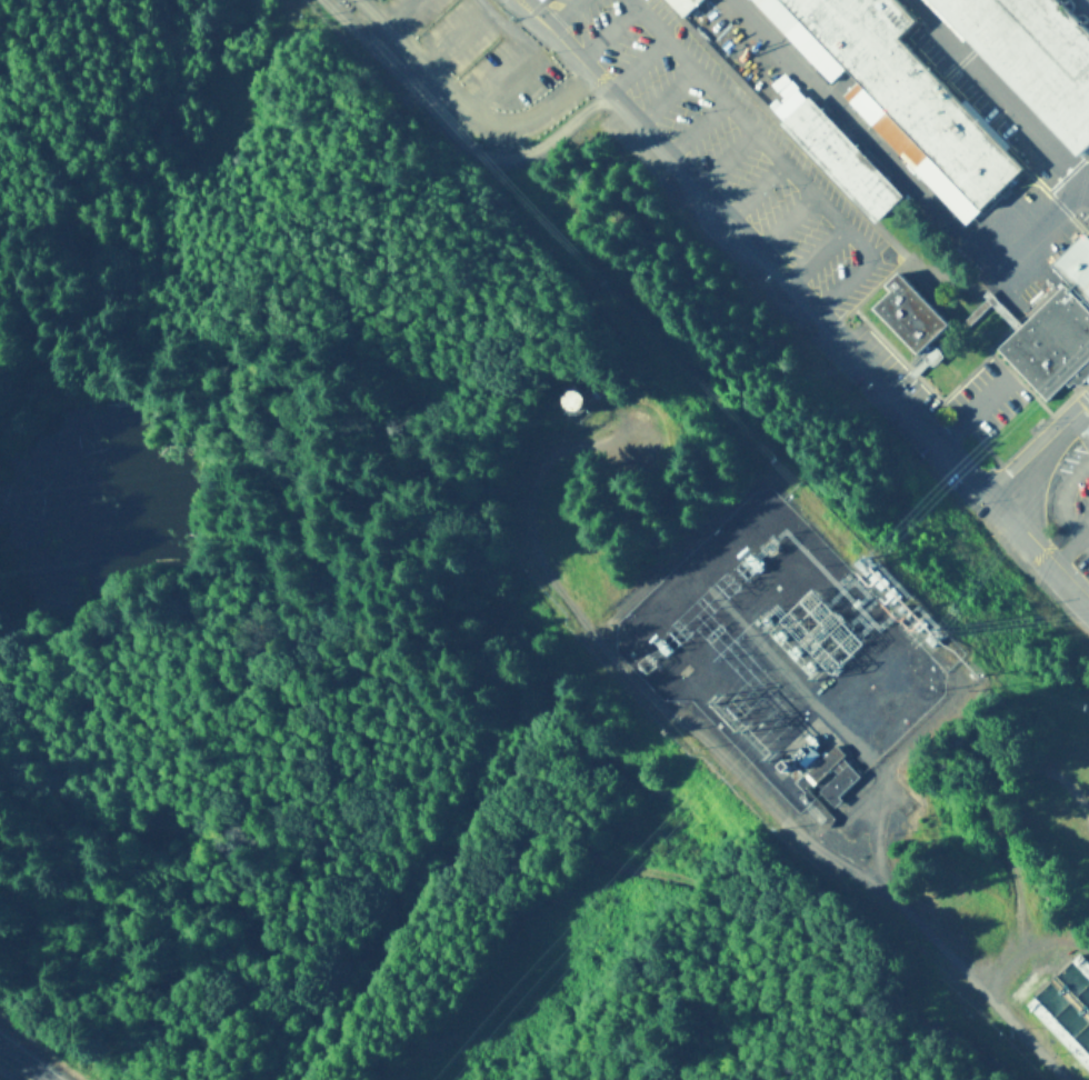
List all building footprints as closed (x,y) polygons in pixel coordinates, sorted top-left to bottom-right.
[(683,22),(706,0),(662,0),(683,22)] [(963,231),(1025,175),(903,38),(917,26),(894,0),(750,0),(828,87),(847,71),(858,84),(843,97),(963,231)] [(983,42),(997,42),(1017,0),(946,0),(983,42)] [(877,225),(903,200),(794,88),(768,113),(877,225)] [(1087,237),(1083,237),(1050,267),(1067,285),(996,352),(1046,405),(1088,364),(1088,239),(1087,237)] [(952,328),(901,275),(887,289),(893,295),(874,313),(919,360),(952,328)] [(590,413),(600,398),(587,389),(577,405),(590,413)] [(858,778),(846,768),(822,795),(835,806),(858,778)] [(1088,1073),(1088,962),(1082,954),(1026,1006),(1088,1073)]
